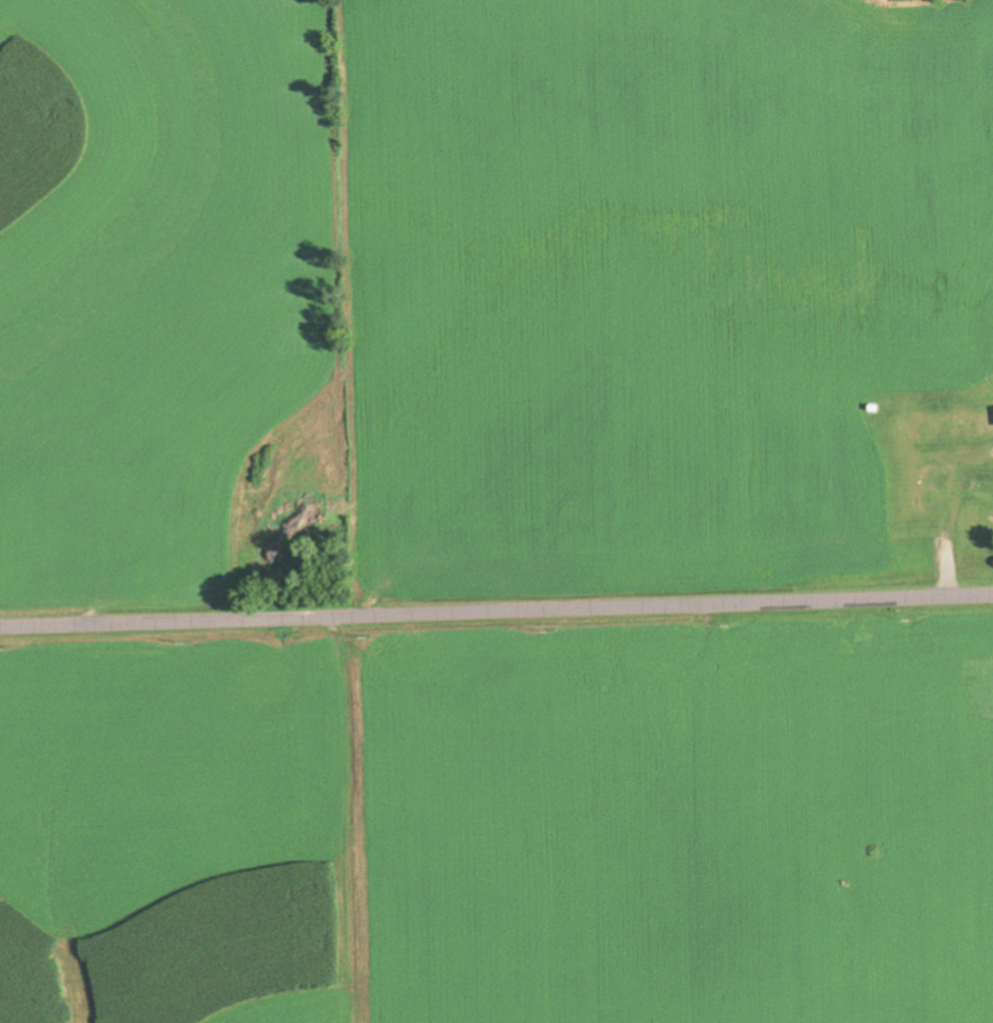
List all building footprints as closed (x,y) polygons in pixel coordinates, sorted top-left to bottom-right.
[(928,487),(938,482),(932,468),(922,473),(928,487)]
